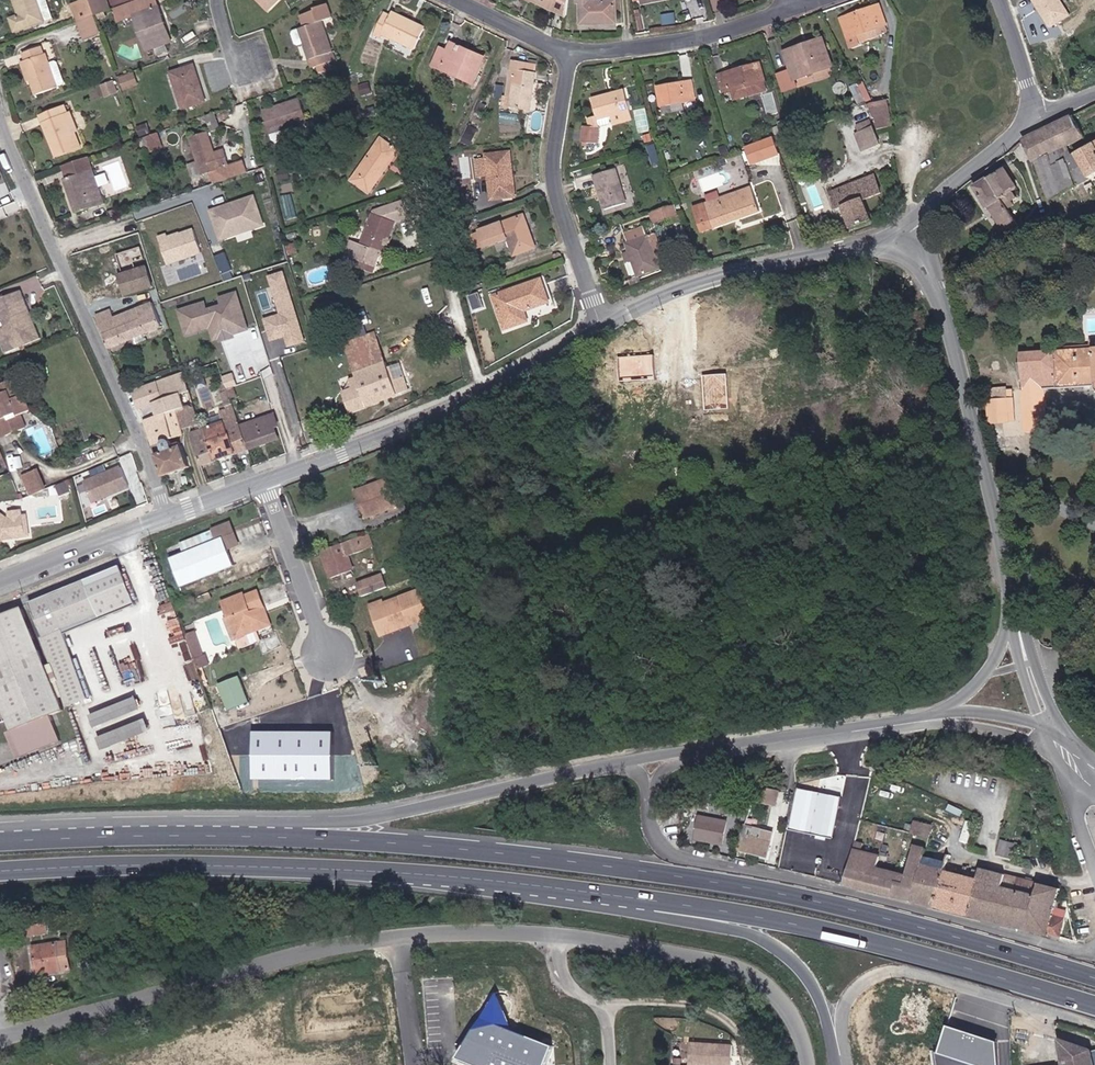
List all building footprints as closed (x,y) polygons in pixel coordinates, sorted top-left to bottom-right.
[(23,16),(15,19),(20,35),(49,23),(41,0),(17,0),(23,16)] [(75,4),(88,41),(106,34),(99,15),(114,9),(111,0),(86,0),(75,4)] [(114,9),(120,23),(135,18),(150,52),(176,42),(161,0),(143,0),(114,9)] [(271,12),(285,0),(260,0),(271,12)] [(571,17),(572,0),(531,0),(571,17)] [(580,4),(584,4),(584,26),(622,26),(622,2),(594,1),(594,0),(580,0),(580,4)] [(1043,26),(1064,13),(1055,0),(1027,0),(1043,26)] [(884,5),(841,17),(852,48),(893,32),(884,5)] [(395,16),(388,12),(377,35),(384,39),(386,36),(419,51),(431,28),(396,12),(395,16)] [(327,22),(302,30),(316,69),(341,60),(327,22)] [(299,28),(292,30),(297,44),(304,42),(299,28)] [(830,37),(787,50),(799,88),(842,73),(830,37)] [(410,54),(413,49),(393,39),(390,44),(410,54)] [(451,50),(442,47),(434,66),(478,86),(492,58),(455,41),(451,50)] [(46,47),(25,54),(27,61),(24,62),(38,96),(63,88),(46,47)] [(541,65),(515,60),(509,96),(505,96),(504,107),(535,112),(541,65)] [(766,63),(720,74),(725,95),(735,92),(738,102),(772,91),(771,83),(766,63)] [(199,64),(173,72),(185,111),(213,103),(199,64)] [(115,80),(103,84),(107,96),(119,92),(115,80)] [(696,80),(660,87),(663,108),(700,100),(696,80)] [(855,85),(862,102),(872,98),(866,81),(855,85)] [(505,96),(507,85),(498,84),(496,95),(505,96)] [(628,90),(595,98),(601,119),(613,117),(616,126),(635,121),(628,90)] [(303,99),(265,110),(273,135),(311,123),(303,99)] [(892,100),(875,105),(883,128),(896,127),(892,116),(895,112),(892,100)] [(71,105),(42,116),(60,159),(88,149),(71,105)] [(1073,115),(1025,140),(1034,164),(1086,140),(1073,115)] [(875,119),(860,124),(863,131),(859,134),(866,152),(888,145),(875,119)] [(470,126),(464,138),(472,142),(478,130),(470,126)] [(603,126),(587,126),(584,143),(604,144),(603,126)] [(159,132),(147,137),(152,151),(165,146),(159,132)] [(212,132),(193,137),(205,175),(234,166),(228,149),(219,151),(212,132)] [(776,136),(746,145),(752,164),(782,155),(776,136)] [(404,152),(385,137),(354,181),(373,194),(404,152)] [(1079,153),(1092,178),(1094,176),(1094,144),(1079,153)] [(489,158),(476,160),(477,177),(490,176),(492,199),(520,197),(515,151),(488,153),(489,158)] [(92,157),(66,166),(82,214),(108,205),(92,157)] [(189,164),(194,176),(201,173),(196,161),(189,164)] [(1009,168),(977,186),(1005,232),(1022,224),(1007,197),(1024,188),(1009,168)] [(621,170),(598,175),(605,209),(630,204),(621,170)] [(880,174),(834,191),(839,210),(849,207),(857,228),(879,221),(869,201),(890,195),(880,174)] [(755,187),(710,203),(720,228),(767,213),(755,187)] [(254,195),(208,211),(219,243),(266,227),(254,195)] [(415,218),(408,200),(375,212),(364,242),(388,251),(399,223),(415,218)] [(680,206),(655,214),(660,225),(684,217),(680,206)] [(528,214),(483,229),(489,248),(512,240),(517,256),(539,249),(528,214)] [(648,226),(630,232),(635,252),(629,254),(631,262),(637,261),(642,277),(674,264),(661,235),(654,237),(648,226)] [(191,228),(158,240),(167,267),(200,255),(191,228)] [(152,266),(124,275),(132,295),(158,288),(152,266)] [(305,341),(285,272),(267,277),(278,314),(264,318),(271,343),(282,340),(284,348),(305,341)] [(545,279),(495,295),(510,331),(536,321),(532,313),(558,304),(545,279)] [(0,299),(0,307),(9,329),(0,333),(9,356),(45,339),(25,291),(0,299)] [(204,303),(176,312),(184,338),(207,330),(211,342),(250,330),(237,292),(217,299),(219,305),(206,309),(204,303)] [(481,292),(471,295),(475,309),(484,306),(481,292)] [(105,309),(92,314),(107,350),(159,330),(148,303),(108,318),(105,309)] [(1020,354),(1021,388),(1094,385),(1094,349),(1020,354)] [(383,367),(348,379),(351,388),(341,391),(350,415),(395,398),(383,367)] [(185,375),(137,392),(161,456),(169,478),(196,469),(186,441),(194,437),(193,434),(206,429),(185,375)] [(0,387),(0,402),(1,406),(0,407),(0,437),(29,427),(26,416),(36,411),(26,387),(21,389),(17,381),(0,387)] [(223,412),(227,421),(243,454),(289,437),(278,413),(244,426),(229,384),(221,387),(231,410),(223,412)] [(1020,399),(992,400),(993,423),(1020,423),(1020,399)] [(206,429),(193,434),(194,437),(206,467),(243,454),(227,421),(206,429)] [(119,468),(82,482),(91,503),(128,489),(119,468)] [(41,469),(24,476),(33,495),(50,489),(41,469)] [(393,476),(357,490),(368,520),(405,509),(393,476)] [(0,509),(0,546),(3,540),(33,538),(30,515),(26,515),(25,511),(11,511),(11,517),(0,509)] [(219,541),(172,559),(184,589),(242,567),(234,552),(245,546),(235,522),(214,529),(219,541)] [(373,534),(324,552),(334,580),(359,572),(354,557),(377,547),(373,534)] [(126,574),(92,588),(103,615),(105,619),(139,606),(126,574)] [(386,575),(360,583),(365,598),(391,588),(386,575)] [(89,582),(35,604),(49,637),(103,615),(92,588),(89,582)] [(262,589),(226,602),(240,639),(277,626),(262,589)] [(385,601),(372,605),(387,638),(434,619),(426,589),(387,603),(385,601)] [(174,600),(158,604),(162,621),(178,616),(174,600)] [(0,618),(0,695),(17,732),(13,734),(22,758),(66,742),(57,717),(69,711),(26,608),(0,618)] [(189,635),(202,670),(214,665),(210,656),(207,657),(198,631),(189,635)] [(116,652),(125,681),(141,677),(132,647),(116,652)] [(229,711),(251,703),(241,675),(219,682),(229,711)] [(141,698),(94,715),(99,728),(145,710),(141,698)] [(102,749),(147,733),(142,720),(98,736),(102,749)] [(331,731),(250,730),(250,779),(331,780),(331,731)] [(760,787),(757,802),(775,807),(778,792),(760,787)] [(847,798),(803,790),(793,829),(838,840),(847,798)] [(732,820),(703,817),(697,842),(730,845),(732,820)] [(915,819),(911,831),(930,838),(935,825),(915,819)] [(772,832),(744,824),(737,852),(765,859),(772,832)] [(1018,844),(1000,839),(995,856),(1013,861),(1018,844)] [(885,855),(858,850),(850,885),(919,902),(929,856),(931,848),(920,845),(912,877),(883,869),(885,855)] [(929,856),(919,902),(1065,940),(1069,916),(1063,913),(1068,891),(1045,886),(1043,899),(1009,887),(1012,875),(987,870),(985,882),(952,873),(952,862),(929,856)] [(24,927),(26,937),(52,933),(49,923),(24,927)] [(71,940),(36,944),(42,976),(73,972),(71,940)] [(452,1057),(471,1064),(541,1064),(549,1046),(510,1031),(495,992),(452,1057)] [(943,1026),(934,1053),(970,1064),(996,1064),(995,1042),(943,1026)] [(1063,1039),(1068,1064),(1094,1064),(1094,1050),(1063,1039)] [(694,1043),(692,1064),(739,1064),(740,1046),(694,1043)]
